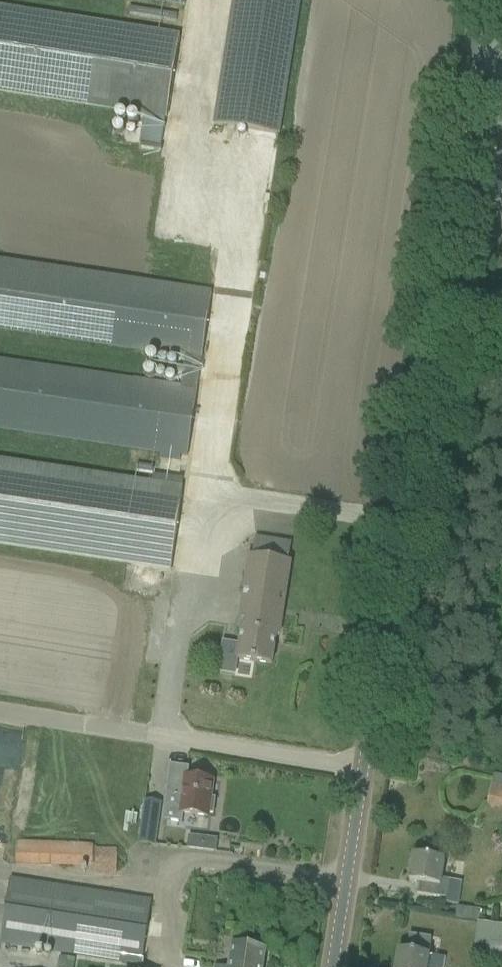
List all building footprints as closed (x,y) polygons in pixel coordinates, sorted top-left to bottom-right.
[(215,126),(280,136),(302,0),(235,0),(215,126)] [(162,153),(180,38),(0,10),(0,92),(116,111),(145,115),(141,145),(140,149),(162,153)] [(213,293),(0,261),(0,332),(185,360),(181,388),(0,361),(0,430),(161,454),(160,461),(172,463),(172,462),(181,463),(182,457),(188,458),(213,293)] [(171,573),(184,488),(0,461),(0,548),(171,573)] [(238,660),(253,662),(272,665),(277,637),(279,637),(291,563),(289,563),(292,543),(256,538),(253,557),(251,557),(240,631),(242,631),(238,660)] [(217,799),(212,798),(214,782),(187,779),(188,770),(190,770),(190,769),(170,766),(163,821),(178,823),(180,814),(209,818),(209,815),(215,815),(217,799)] [(488,806),(501,809),(501,787),(493,785),(488,806)] [(161,804),(145,802),(139,844),(156,847),(161,804)] [(203,852),(217,853),(218,840),(205,839),(203,852)] [(15,865),(15,866),(92,870),(93,849),(94,846),(16,842),(15,863),(15,865)] [(414,856),(410,883),(419,884),(419,885),(417,895),(447,900),(450,881),(443,880),(446,861),(414,856)] [(11,880),(0,945),(141,966),(142,966),(152,901),(11,880)] [(482,924),(483,915),(459,911),(458,920),(482,924)] [(487,947),(491,948),(494,925),(478,923),(475,946),(487,947)] [(432,957),(430,957),(432,939),(410,936),(407,954),(401,952),(399,966),(430,966),(432,957)] [(266,950),(234,944),(230,966),(264,966),(266,950)] [(71,959),(60,957),(58,966),(70,966),(71,959)]
